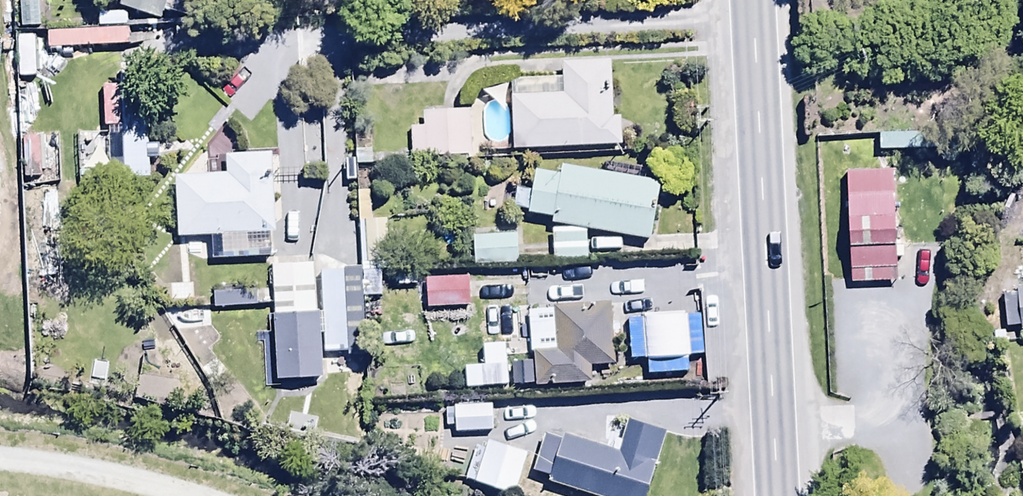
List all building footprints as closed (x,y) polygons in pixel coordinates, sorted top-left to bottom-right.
[(162,0),(121,0),(117,16),(156,25),(162,0)] [(39,31),(39,5),(21,5),(20,30),(39,31)] [(50,56),(133,49),(132,33),(49,37),(50,56)] [(36,82),(36,42),(20,42),(19,81),(36,82)] [(614,151),(621,151),(621,123),(614,123),(613,69),(564,70),(564,100),(511,101),(512,159),(614,157),(614,151)] [(123,182),(150,182),(149,124),(129,124),(128,89),(105,89),(106,131),(122,131),(123,182)] [(477,161),(477,117),(411,117),(411,161),(477,161)] [(273,180),(273,160),(226,159),(226,179),(177,179),(176,243),(222,244),(222,252),(247,253),(247,239),(275,239),(275,224),(278,224),(279,180),(273,180)] [(652,247),(661,187),(642,184),(644,168),(606,163),(604,178),(561,172),(561,176),(537,172),(533,195),(516,193),(513,213),(529,215),(529,219),(553,222),(553,264),(587,264),(587,237),(652,247)] [(895,272),(893,200),(848,201),(850,278),(885,277),(885,272),(895,272)] [(389,266),(387,223),(365,224),(366,267),(389,266)] [(518,268),(520,230),(476,228),(474,266),(518,268)] [(276,273),(271,273),(277,387),(323,385),(320,317),(316,317),(313,269),(310,269),(309,267),(276,268),(276,273)] [(363,272),(321,276),(326,357),(348,356),(348,361),(368,360),(363,272)] [(469,309),(469,280),(426,281),(426,310),(469,309)] [(266,306),(266,292),(217,293),(218,312),(258,311),(258,306),(266,306)] [(612,368),(611,310),(603,310),(603,306),(558,307),(558,312),(554,312),(555,347),(539,348),(540,355),(533,355),(534,393),(592,391),(591,369),(612,368)] [(269,409),(232,327),(182,332),(226,428),(269,409)] [(496,408),(455,410),(456,438),(493,436),(492,429),(497,429),(496,408)] [(668,436),(629,424),(623,444),(617,443),(613,454),(547,434),(533,478),(551,484),(549,489),(572,495),(649,495),(668,436)]
